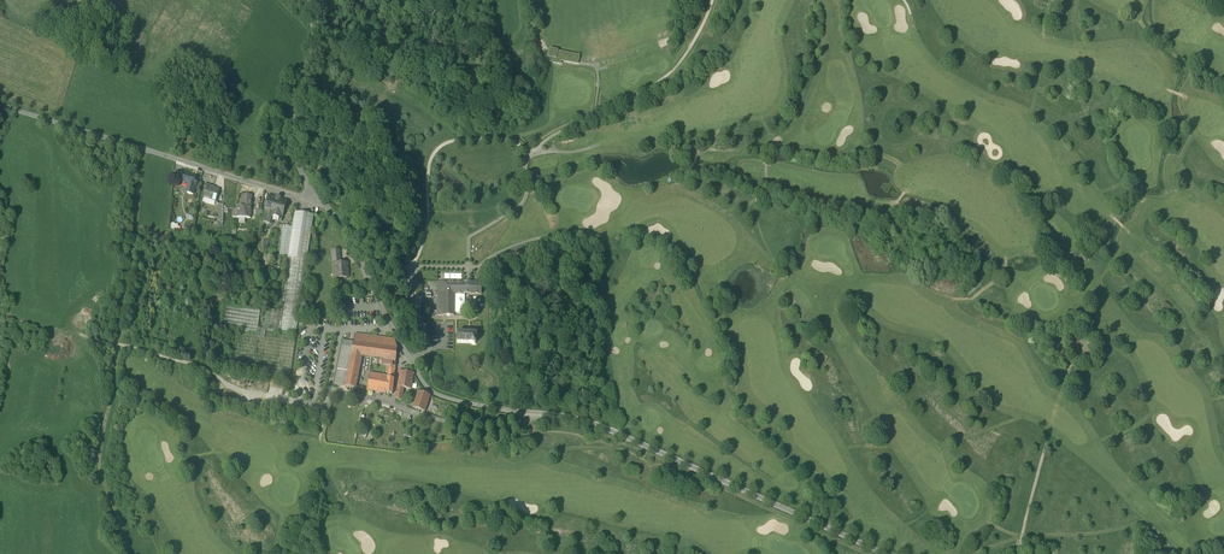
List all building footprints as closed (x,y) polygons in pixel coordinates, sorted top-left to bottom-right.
[(557,52),(550,50),(547,61),(560,64),(561,62),(561,60),(556,59),(557,54),(557,52)] [(575,57),(557,54),(556,59),(561,60),(574,63),(575,57)] [(173,181),(180,182),(181,173),(174,172),(173,181)] [(186,192),(193,194),(196,186),(197,181),(195,180),(196,177),(185,174),(183,182),(189,184),(186,192)] [(203,198),(216,201),(219,191),(212,188),(212,187),(205,185),(203,189),(206,190),(203,198)] [(243,196),(243,206),(251,207),(251,196),(243,196)] [(272,214),(282,217),(286,202),(270,197),(266,212),(272,214)] [(250,218),(251,207),(243,206),(237,206),(237,209),(237,218),(250,218)] [(263,223),(270,225),(272,214),(266,212),(263,223)] [(333,263),(340,263),(339,250),(332,251),(333,263)] [(333,263),(335,278),(339,278),(348,278),(347,263),(340,263),(333,263)] [(454,295),(465,295),(465,283),(437,283),(437,316),(454,316),(454,295)] [(481,283),(470,283),(470,295),(481,295),(481,283)] [(224,305),(221,328),(234,330),(257,333),(259,332),(259,328),(257,328),(260,310),(224,305)] [(473,345),(475,345),(476,343),(476,341),(475,340),(476,340),(476,334),(471,333),(471,331),(470,331),(467,331),(467,333),(457,333),(457,343),(471,343),(473,345)] [(355,335),(353,342),(397,348),(395,341),(395,340),(394,340),(355,335)] [(397,348),(353,342),(353,343),(352,348),(344,386),(356,388),(362,357),(396,361),(397,348)] [(334,384),(344,386),(352,348),(342,346),(334,384)] [(367,390),(392,394),(394,379),(395,366),(392,366),(390,366),(388,370),(388,376),(381,375),(379,388),(368,386),(367,390)] [(400,372),(397,387),(404,388),(411,390),(414,374),(400,372)] [(368,386),(379,388),(381,375),(369,373),(368,386)] [(402,401),(404,388),(397,387),(395,398),(402,401)] [(413,408),(425,412),(430,396),(418,391),(413,408)]
